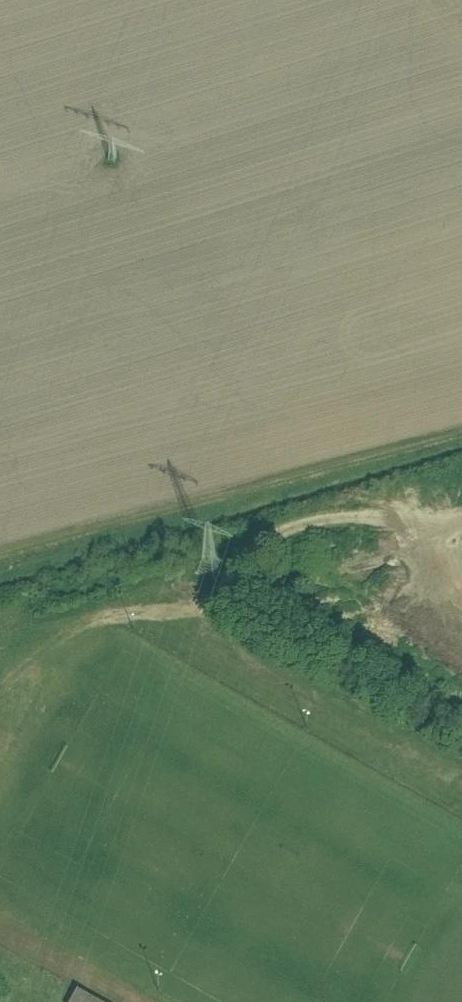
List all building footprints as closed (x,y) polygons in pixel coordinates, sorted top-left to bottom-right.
[(70,1001),(94,1001),(76,992),(70,1001)]
